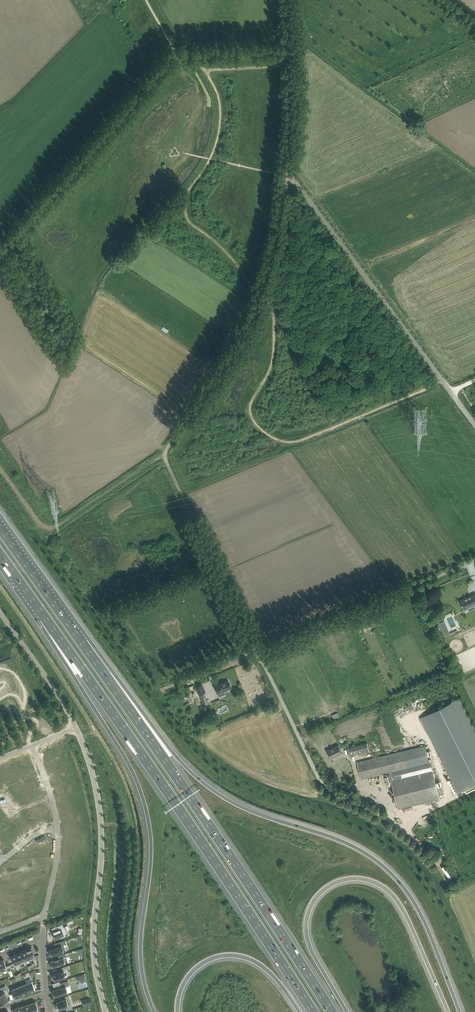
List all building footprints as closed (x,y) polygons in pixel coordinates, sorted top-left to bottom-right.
[(460,601),(462,606),(464,608),(464,609),(465,610),(469,608),(468,607),(474,604),(474,594),(460,601)] [(441,626),(445,634),(446,636),(450,634),(449,633),(445,624),(441,626)] [(215,686),(218,693),(224,690),(231,687),(228,681),(215,686)] [(196,687),(199,694),(204,692),(205,692),(202,685),(196,687)] [(474,789),(474,729),(460,698),(420,718),(458,793),(465,790),(467,793),(474,789)] [(367,743),(353,746),(348,748),(349,751),(347,752),(347,753),(347,754),(347,755),(349,754),(350,755),(369,751),(367,743)] [(339,745),(327,751),(331,759),(343,753),(339,745)] [(42,750),(44,757),(45,757),(51,754),(52,758),(58,756),(57,752),(55,752),(52,746),(52,747),(42,751),(42,750)] [(362,779),(381,774),(382,777),(385,776),(384,773),(387,773),(389,783),(391,782),(398,809),(440,799),(434,775),(431,762),(430,762),(426,746),(407,750),(357,762),(361,779),(362,779)] [(16,766),(12,768),(15,775),(20,773),(19,771),(25,768),(26,769),(30,767),(28,762),(29,762),(26,756),(15,760),(18,766),(18,767),(17,768),(16,767),(16,766)] [(6,773),(8,777),(14,774),(12,768),(8,769),(6,764),(0,766),(0,776),(6,773)] [(56,786),(55,786),(58,794),(58,793),(63,791),(64,794),(68,792),(68,790),(69,790),(67,786),(73,785),(70,776),(61,779),(62,784),(56,786)] [(36,777),(27,780),(29,785),(38,782),(36,777)] [(41,791),(32,794),(34,799),(43,796),(41,791)] [(66,802),(60,803),(64,816),(73,814),(70,803),(76,801),(74,794),(65,796),(66,802)] [(44,811),(39,814),(43,823),(48,820),(44,811)] [(39,814),(34,816),(38,824),(43,823),(39,814)] [(28,818),(22,821),(26,830),(32,827),(28,818)] [(16,826),(11,830),(17,837),(22,834),(16,826)] [(11,830),(7,833),(14,841),(17,837),(11,830)] [(65,830),(65,838),(66,838),(71,838),(71,842),(81,842),(81,837),(79,837),(79,830),(66,830),(65,830)] [(7,833),(5,836),(11,843),(14,841),(7,833)] [(5,836),(2,838),(8,845),(11,843),(5,836)] [(0,840),(0,846),(2,848),(4,849),(8,845),(2,838),(0,840)] [(65,848),(64,857),(76,858),(77,850),(81,850),(81,845),(71,845),(71,849),(65,848)] [(64,864),(62,872),(73,874),(75,866),(74,866),(64,864)] [(40,872),(37,882),(43,883),(46,874),(40,872)] [(13,874),(8,876),(11,885),(16,883),(13,874)] [(60,885),(71,887),(72,881),(76,882),(76,879),(70,877),(69,880),(62,879),(60,885)] [(60,884),(59,891),(66,892),(65,895),(72,897),(72,893),(70,893),(71,887),(60,885),(60,884)] [(33,899),(27,902),(31,911),(31,912),(37,909),(33,899)] [(21,902),(18,903),(20,909),(23,908),(25,914),(31,911),(27,902),(22,904),(21,902)] [(16,907),(10,909),(14,918),(19,916),(16,907)] [(6,911),(1,913),(4,922),(10,920),(6,911)] [(57,926),(58,929),(52,932),(55,939),(61,936),(61,938),(67,936),(67,935),(66,936),(66,934),(68,934),(65,926),(64,927),(63,923),(56,926),(56,927),(57,926)] [(49,949),(51,955),(66,951),(64,945),(66,944),(65,940),(54,944),(55,947),(49,949)] [(31,947),(31,948),(26,950),(30,960),(36,958),(33,950),(31,947)] [(25,962),(30,960),(26,950),(21,952),(25,962)] [(25,962),(21,952),(16,954),(21,964),(22,963),(25,962)] [(58,956),(59,958),(55,959),(55,960),(50,962),(52,967),(57,966),(57,967),(60,966),(60,965),(65,963),(64,958),(66,958),(67,958),(65,953),(58,955),(58,956)] [(11,956),(12,959),(15,966),(21,964),(16,954),(11,956)] [(0,961),(0,965),(3,972),(7,970),(8,971),(12,970),(10,965),(6,966),(4,959),(0,961)] [(52,973),(55,981),(55,980),(65,977),(66,977),(63,970),(53,974),(53,973),(52,973)] [(32,981),(27,983),(30,992),(35,990),(32,981)] [(61,987),(52,990),(55,996),(57,996),(57,997),(61,995),(61,994),(68,992),(66,987),(70,985),(68,981),(60,983),(61,987)] [(25,994),(30,992),(27,983),(22,985),(25,994)] [(20,996),(25,994),(22,985),(17,987),(20,996)] [(20,996),(17,987),(12,989),(15,998),(20,996)] [(0,991),(0,995),(3,1002),(8,1000),(6,995),(9,994),(7,988),(0,991)] [(57,1001),(59,1009),(59,1008),(68,1005),(68,1006),(67,1002),(66,998),(66,999),(57,1002),(57,1001)] [(36,1002),(30,1003),(33,1011),(38,1010),(36,1002)]
